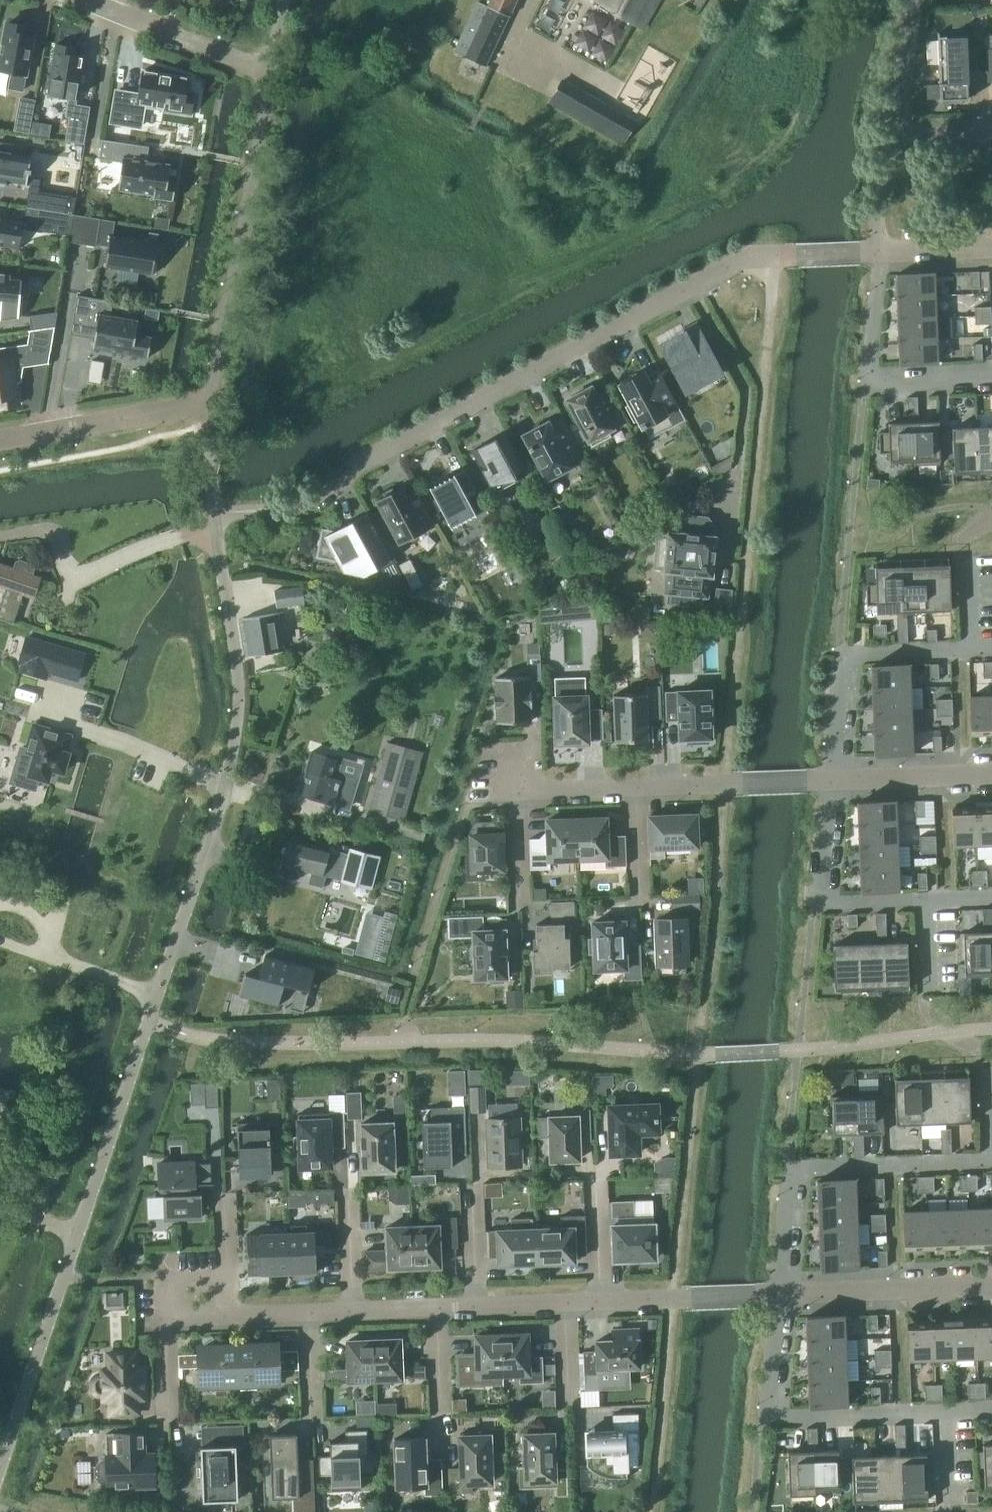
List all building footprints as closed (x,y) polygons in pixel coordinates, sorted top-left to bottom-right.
[(488,6),(487,7),(477,2),(477,3),(478,3),(470,19),(470,18),(469,19),(470,20),(463,35),(462,35),(462,36),(455,51),(454,51),(454,52),(485,67),(486,66),(485,66),(492,51),(493,51),(492,50),(499,36),(500,36),(500,35),(499,35),(506,21),(507,21),(507,20),(509,17),(517,0),(490,0),(488,6)] [(642,28),(658,0),(593,0),(629,21),(642,28)] [(9,88),(22,91),(33,36),(25,34),(27,26),(7,23),(0,60),(0,70),(12,73),(9,88)] [(937,38),(939,83),(939,85),(927,85),(928,99),(940,99),(940,101),(968,100),(965,37),(937,38)] [(77,99),(80,83),(80,82),(84,57),(74,55),(75,47),(69,46),(56,44),(55,47),(49,83),(47,95),(68,99),(65,116),(68,117),(65,140),(68,140),(83,143),(85,132),(89,106),(76,104),(77,100),(77,99)] [(187,92),(188,83),(189,79),(142,71),(138,95),(116,91),(111,122),(140,127),(144,106),(171,110),(171,112),(191,115),(195,93),(187,92)] [(590,99),(576,91),(575,90),(575,91),(561,83),(561,82),(560,82),(560,83),(555,92),(549,103),(603,133),(614,113),(608,110),(605,108),(605,107),(604,108),(590,100),(591,99),(590,99)] [(21,99),(19,107),(15,130),(29,133),(35,101),(21,99)] [(30,133),(47,135),(49,122),(32,120),(30,133)] [(153,198),(173,201),(176,181),(168,180),(170,164),(147,160),(149,147),(102,139),(99,159),(122,163),(118,190),(153,196),(153,198)] [(31,158),(13,155),(14,145),(13,144),(0,142),(0,183),(8,185),(8,181),(26,184),(29,184),(26,207),(73,215),(75,197),(38,191),(40,179),(27,177),(28,174),(30,174),(31,168),(29,168),(31,158)] [(19,249),(22,228),(70,235),(73,215),(26,207),(23,221),(0,217),(0,246),(19,249)] [(122,267),(136,269),(135,272),(152,275),(154,262),(162,264),(165,244),(113,235),(115,221),(73,215),(70,235),(69,242),(96,247),(96,245),(108,247),(105,268),(122,270),(122,267)] [(979,272),(970,272),(971,288),(979,288),(979,272)] [(896,275),(897,297),(935,296),(934,273),(896,275)] [(18,318),(21,280),(10,279),(10,275),(0,274),(0,320),(18,318)] [(141,301),(152,303),(154,289),(143,288),(141,301)] [(94,339),(93,348),(148,358),(150,344),(151,336),(136,334),(138,320),(110,315),(113,301),(77,295),(71,335),(94,339)] [(897,297),(898,319),(936,317),(935,296),(897,297)] [(974,307),(974,316),(991,315),(991,307),(974,307)] [(159,311),(146,309),(144,318),(158,321),(159,311)] [(28,332),(29,332),(27,345),(0,349),(0,407),(18,405),(15,383),(21,382),(21,380),(19,380),(18,373),(22,373),(27,345),(49,349),(49,351),(51,352),(55,327),(57,315),(57,312),(29,316),(31,330),(28,330),(28,332)] [(991,315),(974,316),(975,325),(991,324),(991,315)] [(898,319),(898,341),(936,339),(936,317),(898,319)] [(674,370),(673,371),(683,389),(720,369),(710,351),(698,357),(696,354),(697,354),(687,336),(661,349),(671,367),(672,367),(674,370)] [(936,339),(898,341),(899,363),(937,362),(936,339)] [(973,344),(974,361),(982,360),(981,344),(973,344)] [(620,385),(630,405),(627,407),(634,421),(638,419),(642,428),(645,426),(651,436),(677,422),(683,419),(658,372),(646,378),(643,373),(620,385)] [(566,400),(591,447),(611,436),(608,431),(623,423),(606,391),(596,396),(591,387),(566,400)] [(918,410),(917,397),(907,397),(908,410),(918,410)] [(939,452),(939,429),(938,422),(918,423),(918,410),(908,410),(908,423),(913,423),(915,465),(939,464),(939,460),(940,460),(939,452)] [(547,424),(524,436),(530,446),(527,447),(529,451),(531,449),(547,478),(549,477),(551,481),(569,471),(568,467),(582,459),(561,420),(549,427),(547,424)] [(914,465),(915,465),(913,423),(908,423),(888,424),(889,432),(879,433),(880,453),(889,452),(890,460),(913,459),(914,465)] [(977,428),(979,471),(991,471),(991,427),(977,428)] [(939,429),(939,452),(953,452),(954,472),(979,471),(977,428),(952,429),(939,429)] [(489,486),(493,485),(496,491),(517,480),(521,479),(521,477),(517,478),(515,475),(526,469),(506,432),(471,451),(489,486)] [(475,515),(486,509),(465,469),(454,475),(454,474),(452,474),(453,475),(445,480),(444,479),(443,479),(444,480),(440,482),(439,481),(438,482),(439,483),(435,485),(435,484),(434,484),(434,485),(430,487),(430,486),(429,487),(451,529),(452,529),(452,528),(455,526),(456,527),(457,526),(457,525),(460,523),(461,524),(462,524),(461,523),(465,521),(466,522),(467,521),(466,520),(470,518),(470,519),(471,519),(471,518),(474,516),(475,517),(476,516),(475,515)] [(424,508),(414,514),(401,488),(394,492),(392,487),(380,493),(383,498),(376,501),(383,515),(380,517),(388,531),(391,530),(399,544),(433,525),(424,508)] [(365,514),(365,515),(334,531),(322,529),(318,548),(317,557),(338,561),(343,572),(362,575),(390,561),(392,560),(391,558),(390,558),(367,515),(368,515),(367,513),(365,514)] [(681,532),(667,531),(667,534),(657,533),(653,568),(663,569),(663,572),(666,572),(663,594),(707,598),(709,576),(712,577),(713,564),(718,565),(719,549),(715,549),(716,536),(713,536),(714,527),(707,517),(691,516),(682,523),(681,532)] [(409,559),(399,565),(412,590),(423,584),(409,559)] [(13,623),(21,599),(23,595),(30,597),(37,577),(33,575),(35,568),(33,565),(20,560),(15,562),(13,568),(0,564),(0,587),(6,589),(0,605),(0,619),(13,623)] [(949,567),(924,568),(925,611),(951,610),(949,567)] [(924,568),(900,569),(902,612),(907,612),(925,611),(924,568)] [(902,612),(900,569),(875,570),(875,584),(866,585),(867,605),(876,605),(877,613),(897,613),(902,612)] [(274,592),(276,607),(304,603),(301,587),(274,592)] [(731,591),(716,589),(714,613),(729,612),(731,591)] [(897,613),(897,631),(907,630),(907,612),(902,612),(897,613)] [(243,619),(249,656),(281,651),(276,614),(243,619)] [(602,624),(602,635),(612,635),(612,624),(602,624)] [(926,630),(927,642),(937,642),(936,629),(926,630)] [(907,630),(897,631),(898,643),(908,643),(907,630)] [(26,638),(19,663),(22,664),(21,671),(45,678),(47,671),(77,680),(84,655),(26,638)] [(495,678),(497,723),(530,722),(529,707),(531,707),(531,704),(529,703),(529,695),(531,694),(531,691),(529,691),(528,680),(540,680),(539,654),(527,655),(528,676),(495,678)] [(991,678),(991,662),(983,662),(983,678),(991,678)] [(938,664),(929,664),(930,680),(938,680),(938,664)] [(871,666),(872,689),(910,688),(909,665),(871,666)] [(584,678),(555,679),(555,697),(554,697),(555,744),(588,743),(587,696),(585,696),(584,678)] [(666,722),(678,721),(679,739),(695,739),(695,744),(709,743),(709,738),(711,738),(709,690),(707,690),(707,685),(688,686),(688,691),(665,692),(666,722)] [(612,728),(615,728),(615,742),(647,741),(646,719),(660,718),(659,686),(644,687),(644,694),(613,695),(614,713),(611,713),(612,728)] [(872,689),(873,711),(911,709),(910,688),(872,689)] [(970,696),(971,734),(991,734),(991,696),(970,696)] [(935,700),(936,708),(952,707),(952,699),(935,700)] [(952,707),(936,708),(936,717),(953,716),(952,707)] [(873,711),(874,732),(912,731),(911,709),(873,711)] [(21,748),(14,771),(47,780),(50,769),(63,772),(68,754),(65,753),(66,747),(65,747),(67,740),(69,740),(70,736),(33,725),(26,749),(21,748)] [(912,731),(874,732),(875,755),(913,753),(912,731)] [(932,736),(933,753),(941,752),(941,736),(932,736)] [(368,812),(403,821),(423,751),(388,742),(368,812)] [(300,794),(324,802),(332,804),(333,804),(345,807),(352,784),(340,780),(307,770),(300,794)] [(915,801),(915,802),(916,817),(924,817),(923,800),(915,801)] [(857,803),(858,826),(896,824),(895,801),(857,803)] [(975,807),(977,845),(991,844),(991,806),(975,807)] [(977,845),(975,807),(953,808),(954,846),(977,845)] [(578,859),(576,814),(574,815),(560,817),(560,820),(546,820),(547,834),(542,839),(529,839),(530,869),(550,869),(549,860),(578,859)] [(578,814),(576,814),(578,859),(606,858),(607,866),(626,866),(625,835),(612,836),(607,831),(606,818),(592,819),(592,816),(578,814)] [(648,816),(649,824),(649,848),(650,848),(650,858),(664,858),(664,848),(697,847),(697,834),(702,834),(701,817),(696,817),(696,815),(648,816)] [(340,827),(351,830),(353,821),(342,818),(340,827)] [(494,822),(470,823),(472,871),(502,870),(501,834),(495,834),(494,822)] [(858,826),(859,847),(897,846),(896,824),(858,826)] [(919,836),(919,845),(936,844),(935,836),(919,836)] [(329,850),(329,849),(288,838),(281,864),(321,875),(322,874),(341,879),(341,880),(371,888),(380,857),(349,849),(348,855),(329,850)] [(936,844),(919,845),(920,853),(936,853),(936,844)] [(859,847),(860,869),(898,867),(897,846),(859,847)] [(898,867),(860,869),(861,892),(899,890),(898,867)] [(986,870),(978,871),(978,887),(987,887),(986,870)] [(978,887),(978,871),(969,871),(970,887),(978,887)] [(918,873),(918,889),(927,889),(926,873),(918,873)] [(545,889),(532,890),(532,898),(545,898),(545,889)] [(673,897),(674,909),(698,908),(697,896),(673,897)] [(550,924),(536,924),(537,950),(533,951),(534,973),(553,972),(553,968),(570,967),(569,937),(564,937),(563,915),(574,915),(574,901),(550,902),(550,924)] [(347,952),(385,962),(397,915),(373,909),(365,937),(352,933),(347,952)] [(982,921),(991,920),(991,909),(982,909),(982,921)] [(876,913),(876,926),(886,925),(886,913),(876,913)] [(857,914),(847,914),(847,927),(857,926),(857,914)] [(483,931),(483,917),(448,918),(449,938),(473,937),(475,979),(490,978),(490,982),(503,982),(503,978),(506,978),(506,960),(506,948),(505,948),(505,930),(483,931)] [(659,933),(657,933),(658,964),(686,963),(684,919),(656,920),(656,929),(659,929),(659,933)] [(982,921),(983,932),(988,932),(989,973),(991,972),(991,920),(982,921)] [(594,953),(594,970),(625,969),(625,979),(640,978),(639,944),(637,944),(637,946),(627,946),(627,945),(625,945),(624,921),(592,922),(593,939),(589,940),(590,953),(594,953)] [(886,925),(876,926),(876,938),(886,938),(886,925)] [(965,974),(989,973),(988,932),(983,932),(963,933),(965,974)] [(907,943),(882,944),(884,989),(909,988),(907,943)] [(859,990),(857,944),(833,945),(835,991),(859,990)] [(882,944),(857,944),(859,990),(884,989),(882,944)] [(245,974),(239,996),(278,1006),(284,984),(309,991),(315,968),(265,955),(259,977),(245,974)] [(385,999),(397,1003),(400,991),(388,988),(385,999)] [(470,1068),(470,1084),(485,1083),(484,1067),(470,1068)] [(466,1068),(449,1068),(448,1093),(466,1093),(466,1068)] [(506,1082),(530,1082),(531,1068),(507,1068),(506,1082)] [(267,1080),(268,1100),(280,1099),(279,1079),(267,1080)] [(969,1079),(944,1080),(946,1123),(970,1122),(969,1079)] [(944,1080),(919,1081),(921,1124),(946,1123),(944,1080)] [(895,1103),(882,1104),(883,1125),(896,1125),(921,1124),(919,1081),(895,1082),(895,1103)] [(218,1107),(217,1083),(204,1083),(205,1108),(218,1107)] [(471,1087),(472,1112),(484,1112),(483,1087),(471,1087)] [(881,1089),(856,1090),(858,1134),(863,1133),(883,1133),(883,1125),(882,1104),(881,1094),(881,1089)] [(858,1134),(856,1090),(855,1090),(855,1097),(831,1098),(833,1135),(853,1134),(853,1145),(863,1145),(863,1133),(858,1134)] [(347,1093),(348,1118),(361,1118),(360,1093),(347,1093)] [(609,1106),(611,1154),(639,1153),(638,1133),(658,1132),(657,1104),(609,1106)] [(451,1165),(451,1167),(452,1167),(451,1139),(466,1138),(464,1107),(430,1108),(431,1122),(424,1122),(425,1166),(451,1165)] [(578,1134),(590,1134),(589,1110),(577,1110),(577,1117),(539,1118),(540,1137),(550,1136),(551,1160),(579,1159),(578,1134)] [(294,1153),(299,1153),(299,1168),(331,1167),(330,1148),(334,1147),(334,1141),(344,1140),(343,1112),(298,1114),(298,1137),(293,1137),(294,1153)] [(521,1166),(519,1118),(486,1120),(488,1167),(521,1166)] [(275,1169),(275,1168),(271,1168),(269,1122),(237,1123),(239,1170),(237,1170),(237,1171),(239,1171),(239,1178),(271,1177),(271,1170),(275,1169)] [(360,1143),(361,1153),(362,1153),(362,1172),(373,1171),(373,1172),(384,1172),(383,1171),(394,1171),(393,1152),(397,1152),(396,1136),(393,1136),(392,1123),(361,1124),(361,1143),(360,1143)] [(940,1129),(941,1141),(951,1141),(950,1128),(940,1129)] [(951,1141),(941,1141),(941,1154),(951,1153),(951,1141)] [(853,1145),(854,1157),(864,1157),(863,1145),(853,1145)] [(158,1163),(159,1187),(169,1186),(169,1196),(164,1196),(165,1219),(201,1218),(200,1194),(191,1195),(191,1185),(213,1185),(213,1183),(211,1183),(211,1163),(194,1164),(194,1162),(158,1163)] [(422,1175),(415,1176),(409,1176),(410,1186),(422,1185),(422,1175)] [(969,1191),(968,1175),(959,1175),(960,1192),(969,1191)] [(977,1175),(968,1175),(969,1191),(977,1191),(977,1175)] [(933,1176),(925,1177),(925,1193),(934,1193),(933,1176)] [(925,1193),(925,1177),(916,1177),(917,1193),(925,1193)] [(884,1178),(875,1178),(876,1195),(884,1195),(884,1178)] [(817,1181),(818,1203),(856,1201),(855,1179),(817,1181)] [(502,1181),(486,1181),(486,1191),(502,1191),(502,1181)] [(410,1188),(390,1189),(390,1201),(397,1205),(410,1205),(410,1188)] [(333,1189),(332,1190),(305,1191),(306,1203),(334,1202),(333,1189)] [(612,1226),(613,1260),(655,1259),(654,1244),(656,1244),(656,1245),(657,1245),(659,1224),(658,1224),(658,1225),(654,1224),(653,1216),(634,1216),(634,1201),(611,1202),(612,1218),(617,1218),(618,1226),(612,1226)] [(818,1203),(819,1225),(857,1224),(856,1201),(818,1203)] [(990,1208),(969,1209),(970,1247),(991,1246),(990,1208)] [(969,1209),(947,1210),(948,1248),(970,1247),(969,1209)] [(947,1210),(925,1211),(927,1248),(948,1248),(947,1210)] [(927,1248),(925,1211),(903,1211),(905,1249),(927,1248)] [(869,1215),(869,1223),(885,1222),(885,1214),(869,1215)] [(561,1228),(535,1229),(537,1263),(548,1263),(548,1266),(563,1265),(563,1262),(573,1262),(575,1262),(575,1260),(574,1254),(586,1254),(585,1215),(561,1216),(561,1220),(561,1224),(561,1228)] [(438,1225),(411,1226),(413,1268),(440,1267),(439,1243),(457,1242),(456,1217),(438,1218),(438,1225)] [(537,1263),(535,1229),(534,1229),(532,1229),(532,1218),(511,1219),(511,1230),(485,1231),(486,1256),(498,1256),(498,1263),(498,1265),(500,1265),(510,1264),(510,1267),(526,1267),(525,1264),(537,1263)] [(885,1222),(869,1223),(869,1232),(886,1231),(885,1222)] [(290,1233),(287,1233),(289,1273),(317,1272),(315,1232),(307,1232),(306,1224),(290,1225),(290,1233)] [(819,1225),(820,1247),(858,1246),(857,1224),(819,1225)] [(413,1268),(411,1226),(386,1227),(387,1250),(364,1251),(365,1270),(371,1270),(374,1272),(378,1274),(381,1274),(385,1272),(388,1269),(413,1268)] [(289,1273),(287,1233),(246,1235),(248,1275),(289,1273)] [(875,1238),(876,1246),(886,1245),(885,1238),(875,1238)] [(858,1246),(820,1247),(821,1269),(859,1268),(858,1246)] [(878,1251),(878,1267),(887,1267),(886,1250),(878,1251)] [(129,1255),(129,1265),(145,1264),(144,1254),(129,1255)] [(101,1293),(101,1312),(126,1311),(126,1293),(101,1293)] [(877,1314),(868,1315),(869,1331),(877,1331),(877,1314)] [(806,1317),(807,1339),(845,1338),(844,1316),(806,1317)] [(973,1320),(975,1358),(991,1357),(991,1319),(973,1320)] [(951,1320),(930,1321),(931,1359),(953,1358),(951,1320)] [(973,1320),(951,1320),(953,1358),(975,1358),(973,1320)] [(931,1359),(930,1321),(908,1322),(909,1360),(931,1359)] [(596,1351),(583,1352),(584,1377),(598,1376),(598,1369),(639,1367),(637,1329),(612,1330),(613,1340),(596,1341),(596,1351)] [(527,1334),(501,1335),(503,1375),(519,1374),(519,1383),(543,1382),(542,1357),(528,1357),(527,1334)] [(503,1375),(501,1335),(475,1336),(476,1359),(462,1360),(463,1386),(487,1385),(487,1375),(503,1375)] [(383,1339),(374,1340),(375,1380),(402,1379),(402,1378),(425,1377),(425,1365),(401,1366),(400,1339),(393,1339),(393,1337),(383,1337),(383,1339)] [(375,1380),(374,1340),(364,1340),(364,1338),(354,1338),(354,1340),(347,1341),(348,1368),(325,1369),(325,1381),(349,1380),(349,1381),(375,1380)] [(807,1339),(808,1362),(846,1360),(845,1338),(807,1339)] [(272,1343),(238,1345),(239,1385),(258,1384),(258,1376),(279,1376),(279,1370),(298,1369),(298,1350),(272,1351),(272,1343)] [(239,1385),(238,1345),(204,1346),(204,1354),(178,1355),(179,1368),(198,1367),(199,1379),(220,1378),(220,1385),(239,1385)] [(874,1350),(874,1359),(891,1358),(890,1350),(874,1350)] [(99,1396),(103,1396),(103,1400),(109,1399),(110,1414),(138,1413),(137,1398),(143,1398),(142,1369),(136,1369),(136,1353),(108,1354),(109,1370),(102,1370),(103,1374),(98,1374),(94,1377),(92,1381),(92,1389),(95,1394),(99,1396)] [(891,1358),(874,1359),(875,1368),(891,1367),(891,1358)] [(808,1362),(809,1384),(847,1382),(846,1360),(808,1362)] [(847,1382),(809,1384),(809,1406),(847,1405),(847,1382)] [(977,1399),(976,1383),(967,1383),(968,1400),(977,1399)] [(985,1383),(976,1383),(977,1399),(985,1399),(985,1383)] [(942,1384),(933,1385),(934,1401),(942,1401),(942,1384)] [(934,1401),(933,1385),(924,1385),(925,1401),(934,1401)] [(871,1387),(872,1404),(880,1403),(880,1387),(871,1387)] [(452,1400),(453,1413),(465,1412),(465,1400),(452,1400)] [(627,1478),(625,1431),(639,1431),(638,1413),(612,1415),(613,1430),(585,1431),(587,1466),(593,1471),(599,1475),(607,1477),(614,1478),(627,1478)] [(373,1414),(355,1415),(355,1424),(373,1423),(373,1414)] [(894,1425),(895,1437),(905,1437),(904,1424),(894,1425)] [(203,1501),(210,1500),(238,1500),(236,1446),(244,1446),(243,1425),(213,1426),(214,1446),(200,1446),(202,1480),(203,1501)] [(807,1428),(807,1440),(817,1439),(817,1428),(807,1428)] [(319,1475),(331,1475),(331,1489),(360,1488),(359,1455),(368,1455),(367,1429),(345,1430),(346,1441),(329,1441),(330,1456),(318,1456),(319,1475)] [(143,1433),(105,1434),(106,1459),(101,1461),(97,1464),(95,1468),(95,1476),(98,1480),(102,1483),(107,1484),(107,1488),(115,1488),(115,1493),(130,1492),(130,1487),(155,1486),(154,1454),(141,1455),(141,1448),(144,1448),(143,1433)] [(461,1468),(449,1469),(450,1493),(471,1492),(471,1483),(491,1482),(489,1435),(474,1436),(474,1433),(459,1434),(461,1468)] [(518,1489),(534,1489),(534,1481),(555,1480),(556,1497),(568,1496),(567,1468),(555,1469),(553,1433),(523,1434),(524,1466),(517,1466),(518,1489)] [(298,1467),(297,1448),(296,1434),(269,1435),(272,1498),(299,1497),(299,1493),(300,1493),(300,1494),(313,1493),(312,1465),(299,1466),(299,1467),(298,1467)] [(905,1437),(895,1437),(895,1450),(905,1449),(905,1437)] [(396,1487),(425,1486),(426,1494),(442,1494),(440,1459),(428,1460),(428,1454),(425,1451),(424,1438),(394,1439),(396,1487)] [(839,1481),(838,1458),(838,1450),(818,1451),(817,1439),(807,1440),(807,1452),(813,1451),(814,1494),(815,1494),(815,1488),(839,1487),(839,1481)] [(991,1485),(991,1445),(983,1445),(984,1485),(991,1485)] [(790,1495),(814,1494),(813,1451),(807,1452),(787,1452),(789,1490),(790,1490),(790,1495)] [(926,1454),(901,1455),(903,1498),(927,1498),(926,1454)] [(901,1455),(876,1456),(878,1499),(903,1498),(901,1455)] [(838,1458),(839,1481),(852,1480),(853,1500),(878,1499),(876,1456),(852,1457),(838,1458)] [(978,1502),(977,1491),(966,1491),(966,1503),(978,1502)]
